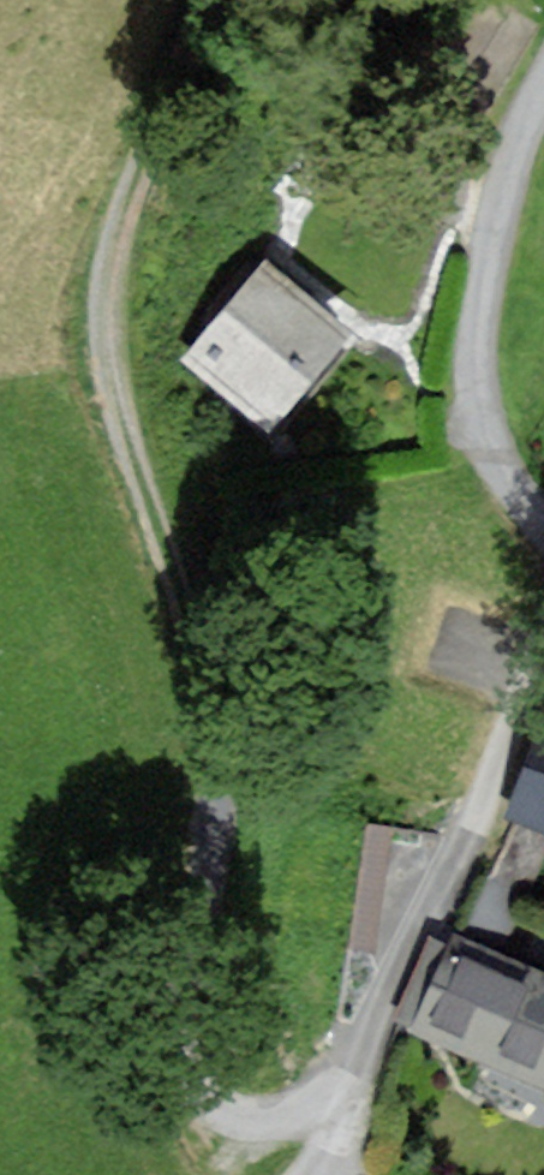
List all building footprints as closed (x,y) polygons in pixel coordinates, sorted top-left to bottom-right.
[(184,361),(268,428),(347,328),(263,262),(184,361)] [(543,823),(543,732),(513,811),(543,823)] [(543,1083),(543,975),(454,937),(416,1029),(543,1083)]
